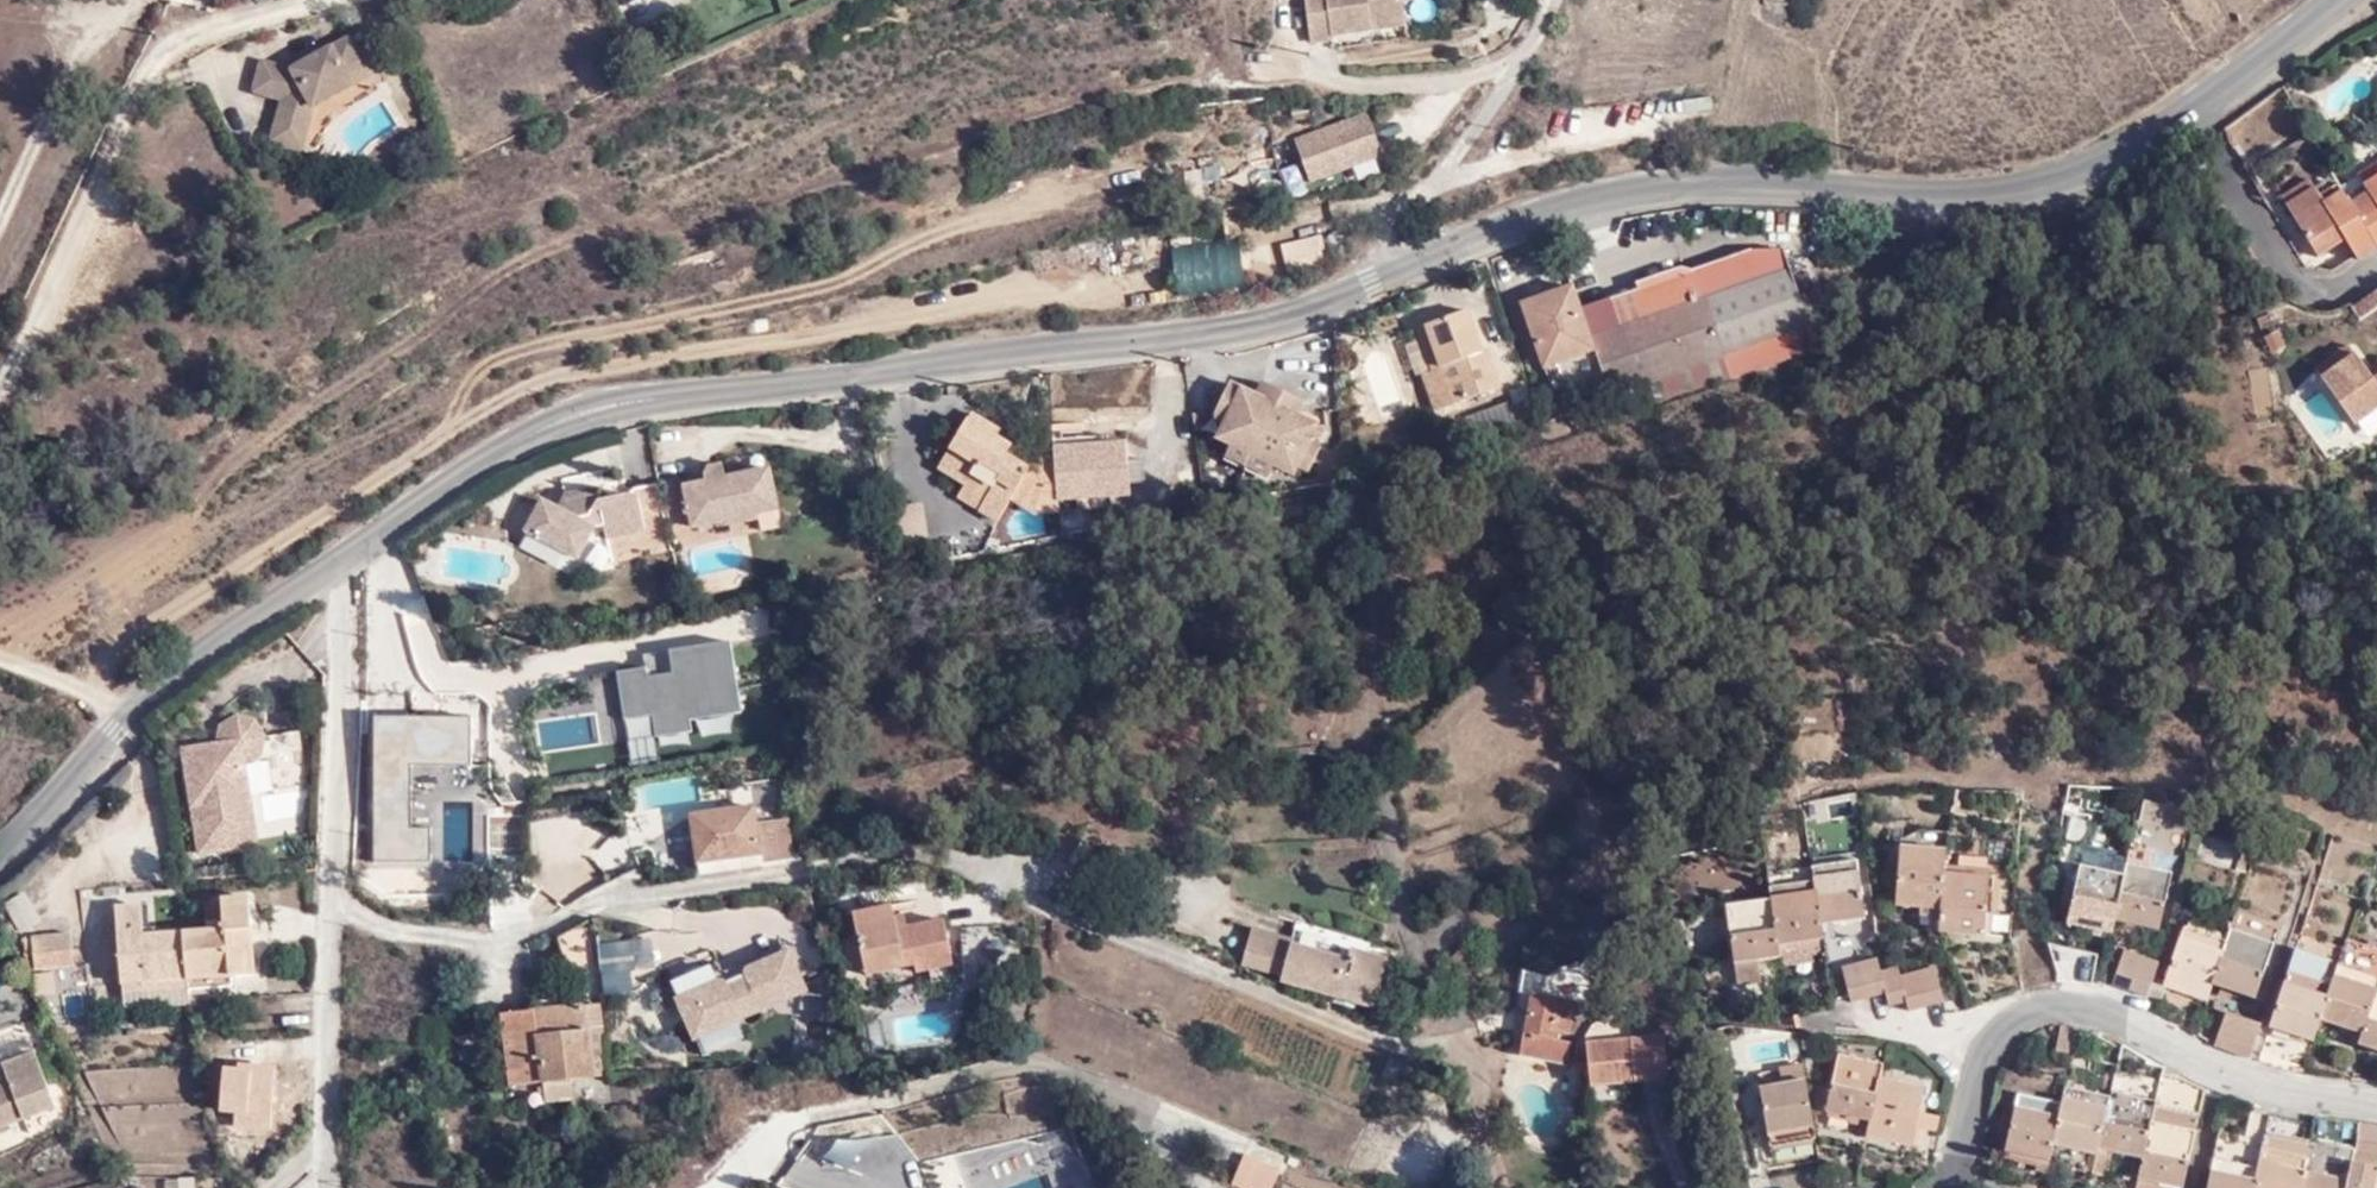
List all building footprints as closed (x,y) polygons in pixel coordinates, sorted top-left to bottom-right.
[(1330,0),(1305,0),(1309,41),(1330,39),(1328,36),(1337,35),(1330,0)] [(1337,35),(1372,31),(1371,19),(1404,14),(1403,0),(1330,0),(1337,35)] [(1371,19),(1372,31),(1406,27),(1404,14),(1371,19)] [(279,101),(274,126),(303,133),(309,108),(347,90),(341,76),(360,66),(349,43),(316,60),(304,66),(291,72),(261,65),(253,94),(279,101)] [(301,61),(304,66),(316,60),(314,55),(301,61)] [(341,76),(347,90),(367,80),(360,66),(341,76)] [(1277,144),(1289,186),(1364,166),(1351,124),(1277,144)] [(303,133),(274,126),(271,138),(300,147),(303,133)] [(1277,148),(1244,153),(1250,195),(1283,190),(1277,148)] [(2361,174),(2376,162),(2376,154),(2376,152),(2355,165),(2361,174)] [(2376,238),(2376,162),(2361,174),(2370,187),(2351,199),(2376,238)] [(2282,194),(2288,204),(2315,183),(2310,175),(2282,194)] [(2343,186),(2338,179),(2321,191),(2324,198),(2343,186)] [(2362,259),(2376,248),(2376,238),(2351,199),(2343,186),(2324,198),(2321,191),(2315,183),(2288,204),(2321,255),(2348,238),(2362,259)] [(1286,269),(1324,263),(1319,231),(1281,237),(1286,269)] [(1242,241),(1174,245),(1177,294),(1245,290),(1242,241)] [(1930,247),(1930,259),(1948,257),(1947,246),(1930,247)] [(1611,392),(1726,355),(1725,349),(1810,319),(1788,251),(1741,252),(1580,305),(1573,284),(1523,302),(1553,390),(1590,378),(1593,388),(1609,383),(1611,392)] [(2354,305),(2352,314),(2357,323),(2376,309),(2376,290),(2354,305)] [(1440,366),(1452,403),(1502,386),(1487,348),(1483,349),(1474,354),(1471,344),(1480,341),(1468,308),(1418,327),(1432,369),(1440,366)] [(1726,355),(1734,377),(1787,358),(1818,341),(1810,319),(1725,349),(1726,355)] [(1474,354),(1483,349),(1480,341),(1471,344),(1474,354)] [(2365,370),(2353,353),(2321,379),(2355,426),(2376,410),(2376,374),(2371,378),(2365,370)] [(2365,370),(2371,378),(2376,374),(2376,362),(2365,370)] [(1440,408),(1452,403),(1440,366),(1432,369),(1427,371),(1440,408)] [(1277,456),(1297,466),(1307,471),(1321,443),(1311,437),(1317,426),(1295,415),(1302,401),(1263,381),(1256,396),(1230,382),(1213,419),(1224,425),(1218,437),(1230,443),(1273,465),(1277,456)] [(1009,455),(1014,444),(999,435),(1001,430),(974,412),(940,466),(968,483),(987,495),(981,507),(1000,519),(1013,497),(1030,468),(1009,455)] [(1129,443),(1055,447),(1056,459),(1058,498),(1061,497),(1132,494),(1129,443)] [(1267,477),(1272,465),(1273,465),(1230,443),(1224,456),(1267,477)] [(1058,498),(1056,459),(1037,459),(1014,444),(1009,455),(1030,468),(1013,497),(1036,512),(1062,511),(1061,497),(1058,498)] [(1293,475),(1297,466),(1277,456),(1273,465),(1272,465),(1293,475)] [(539,503),(522,532),(577,550),(588,517),(599,515),(601,527),(687,508),(689,517),(720,511),(729,515),(753,510),(753,504),(772,500),(766,467),(721,478),(719,464),(701,467),(702,482),(683,486),(677,479),(632,489),(626,496),(596,502),(589,498),(601,480),(599,471),(558,480),(564,503),(558,513),(539,503)] [(961,495),(981,507),(987,495),(968,483),(961,495)] [(425,552),(425,541),(414,541),(415,552),(425,552)] [(741,710),(730,638),(641,652),(644,668),(615,672),(630,767),(659,762),(655,736),(691,731),(689,718),(741,710)] [(307,786),(299,729),(265,735),(256,720),(239,715),(222,726),(217,743),(182,747),(199,851),(256,843),(249,796),(307,786)] [(469,767),(469,718),(377,717),(376,858),(427,858),(427,825),(410,825),(410,766),(469,767)] [(694,813),(700,859),(762,851),(758,824),(756,805),(694,813)] [(2069,809),(2064,827),(2086,832),(2090,814),(2069,809)] [(758,824),(762,851),(793,847),(788,820),(758,824)] [(1984,934),(1989,875),(1944,871),(1944,863),(1946,848),(1900,843),(1893,902),(1940,908),(1938,930),(1984,934)] [(2112,931),(2115,918),(2160,928),(2172,872),(2150,867),(2154,848),(2131,843),(2125,873),(2081,864),(2068,921),(2112,931)] [(764,863),(804,857),(803,846),(793,847),(762,851),(764,863)] [(701,871),(764,863),(762,851),(700,859),(701,871)] [(1780,956),(1779,945),(1823,938),(1820,922),(1864,916),(1856,858),(1813,865),(1815,879),(1772,885),(1772,898),(1729,904),(1735,961),(1780,956)] [(1944,871),(1989,875),(1990,867),(1944,863),(1944,871)] [(29,934),(47,923),(29,893),(11,905),(29,934)] [(209,928),(184,930),(187,976),(230,973),(256,971),(251,895),(223,897),(224,919),(225,927),(209,928)] [(187,976),(184,930),(144,933),(142,903),(118,905),(121,947),(112,948),(113,959),(122,959),(123,980),(124,980),(187,976)] [(856,923),(897,915),(894,904),(855,912),(856,923)] [(900,928),(909,926),(906,914),(897,915),(900,928)] [(945,919),(909,926),(900,928),(897,915),(856,923),(863,958),(875,956),(878,972),(916,965),(918,972),(930,969),(932,977),(951,973),(949,964),(954,963),(945,919)] [(574,974),(600,969),(594,917),(565,933),(574,974)] [(208,920),(209,928),(225,927),(224,919),(208,920)] [(1298,921),(1293,939),(1292,943),(1345,959),(1349,946),(1367,952),(1370,944),(1298,921)] [(966,971),(1008,968),(1005,926),(962,929),(966,971)] [(1292,943),(1293,939),(1252,926),(1241,962),(1281,975),(1280,979),(1373,1008),(1389,958),(1367,952),(1349,946),(1345,959),(1292,943)] [(2225,940),(2183,926),(2163,983),(2207,998),(2211,983),(2254,998),(2272,943),(2230,928),(2225,940)] [(34,967),(73,964),(72,933),(33,936),(34,967)] [(2296,948),(2270,1027),(2312,1040),(2320,1017),(2362,1031),(2359,1044),(2376,1049),(2376,988),(2376,987),(2376,949),(2346,938),(2330,985),(2321,982),(2328,960),(2296,948)] [(630,943),(600,945),(602,995),(632,994),(630,943)] [(2158,962),(2124,948),(2112,985),(2146,996),(2158,962)] [(804,989),(787,949),(718,979),(711,964),(666,983),(700,1060),(747,1040),(737,1017),(804,989)] [(2096,950),(2065,950),(2065,983),(2096,983),(2096,950)] [(867,973),(878,972),(875,956),(863,958),(867,973)] [(1879,969),(1876,958),(1843,967),(1852,1001),(1884,993),(1889,1004),(1906,1001),(1908,1010),(1945,1001),(1934,966),(1899,974),(1896,965),(1879,969)] [(19,986),(29,981),(22,969),(13,974),(19,986)] [(230,973),(187,976),(188,990),(230,986),(230,973)] [(189,1004),(189,1002),(188,990),(187,976),(124,980),(126,1008),(189,1004)] [(593,1073),(608,1071),(599,981),(582,982),(584,1002),(593,1073)] [(60,994),(67,1021),(87,1016),(80,989),(60,994)] [(1592,1036),(1598,1005),(1533,992),(1522,1052),(1569,1062),(1574,1033),(1592,1036)] [(584,1002),(536,1007),(544,1079),(572,1075),(593,1073),(584,1002)] [(544,1079),(536,1007),(503,1011),(504,1022),(506,1034),(511,1082),(544,1079)] [(2226,1011),(2213,1044),(2249,1057),(2261,1023),(2226,1011)] [(439,1032),(456,1036),(458,1025),(441,1021),(439,1032)] [(38,1060),(25,1022),(0,1031),(0,1059),(4,1073),(38,1060)] [(506,1034),(504,1022),(497,1023),(498,1035),(506,1034)] [(2060,1025),(2053,1060),(2087,1068),(2094,1033),(2060,1025)] [(454,1050),(456,1036),(439,1032),(439,1047),(454,1050)] [(1662,1034),(1584,1041),(1588,1086),(1666,1078),(1662,1034)] [(1883,1064),(1838,1053),(1825,1112),(1869,1120),(1867,1134),(1911,1144),(1916,1124),(1936,1128),(1939,1116),(1918,1113),(1923,1085),(1881,1076),(1883,1064)] [(38,1060),(4,1073),(0,1075),(0,1124),(56,1102),(40,1058),(38,1060)] [(1761,1086),(1771,1144),(1814,1136),(1802,1063),(1779,1067),(1781,1082),(1761,1086)] [(2004,1148),(2037,1154),(2050,1158),(2054,1143),(2096,1153),(2093,1172),(2098,1172),(2104,1173),(2109,1150),(2142,1157),(2135,1187),(2150,1187),(2151,1180),(2183,1187),(2197,1117),(2189,1115),(2195,1085),(2179,1081),(2180,1078),(2162,1073),(2164,1067),(2146,1063),(2139,1097),(2112,1090),(2110,1095),(2065,1086),(2062,1102),(2017,1092),(2004,1148)] [(274,1126),(275,1066),(227,1065),(226,1126),(274,1126)] [(545,1090),(573,1087),(572,1075),(544,1079),(545,1090)] [(1731,1094),(1737,1123),(1747,1121),(1739,1092),(1731,1094)] [(2351,1160),(2353,1150),(2309,1140),(2309,1145),(2301,1143),(2306,1121),(2253,1109),(2246,1145),(2261,1147),(2257,1165),(2213,1157),(2206,1187),(2376,1187),(2376,1166),(2351,1160)] [(2375,1144),(2376,1144),(2376,1124),(2357,1122),(2355,1150),(2375,1154),(2375,1144)] [(2037,1154),(2004,1148),(2004,1152),(2038,1158),(2038,1163),(2049,1166),(2050,1158),(2037,1154)] [(1279,1168),(1245,1153),(1233,1183),(1246,1187),(1271,1187),(1279,1168)] [(2097,1187),(2098,1172),(2093,1172),(2090,1185),(2097,1187)] [(196,1177),(180,1177),(181,1187),(197,1187),(196,1177)]
